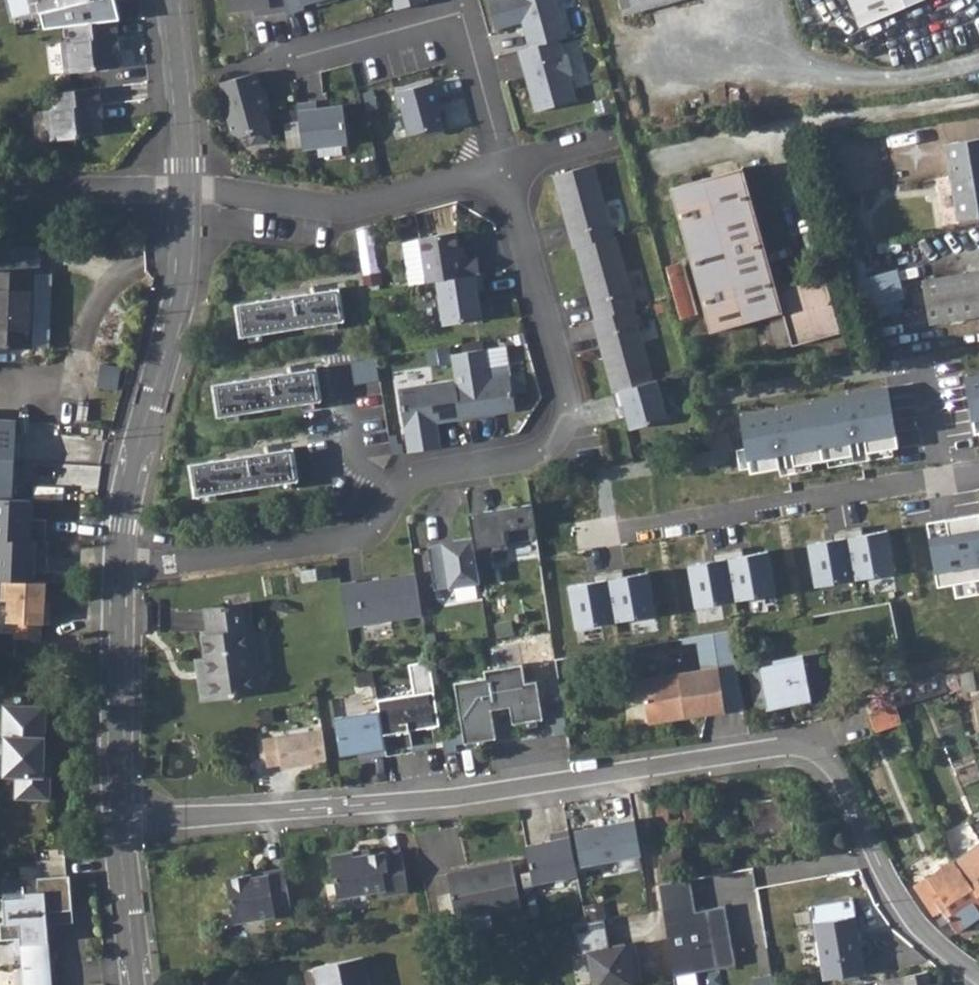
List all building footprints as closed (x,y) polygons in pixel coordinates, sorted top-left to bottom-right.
[(225,8),(268,5),(292,0),(225,0),(225,8)] [(393,8),(424,1),(424,0),(391,0),(393,8)] [(556,0),(485,0),(491,27),(518,21),(524,45),(557,37),(565,35),(556,0)] [(622,15),(676,0),(618,0),(622,15)] [(859,27),(923,0),(847,0),(859,27)] [(113,19),(65,25),(67,43),(58,44),(62,75),(116,69),(114,51),(110,52),(108,37),(115,37),(113,19)] [(524,45),(515,48),(531,112),(574,102),(557,37),(524,45)] [(258,76),(218,85),(232,141),(272,132),(258,76)] [(431,85),(394,94),(404,136),(441,127),(431,85)] [(95,86),(48,93),(50,109),(41,110),(45,140),(98,134),(96,117),(93,117),(91,104),(97,103),(95,86)] [(342,108),(297,112),(301,149),(345,145),(342,108)] [(947,147),(959,222),(978,219),(978,143),(947,147)] [(592,164),(552,176),(564,220),(571,247),(574,246),(612,235),(592,164)] [(679,319),(674,321),(680,341),(782,313),(792,346),(839,333),(824,275),(776,289),(742,169),(670,190),(703,313),(696,315),(679,319)] [(376,227),(363,228),(366,260),(379,259),(376,227)] [(456,247),(454,232),(416,238),(423,283),(433,281),(476,274),(474,257),(458,260),(456,247)] [(612,235),(574,246),(584,280),(594,319),(632,308),(636,307),(616,234),(612,235)] [(28,347),(31,272),(0,271),(0,347),(28,347)] [(47,273),(31,272),(28,347),(43,348),(48,343),(51,278),(47,273)] [(922,283),(929,324),(978,316),(978,273),(922,283)] [(479,274),(476,274),(433,281),(440,325),(478,319),(476,307),(474,292),(481,290),(479,274)] [(671,292),(679,319),(696,315),(689,287),(671,292)] [(234,305),(238,338),(341,322),(336,290),(234,305)] [(652,380),(632,308),(594,319),(589,320),(599,356),(609,391),(618,389),(652,380)] [(502,346),(482,349),(487,380),(507,376),(502,346)] [(452,380),(395,390),(406,453),(438,448),(434,423),(433,420),(441,418),(442,422),(450,420),(474,416),(474,412),(487,410),(491,414),(501,412),(512,410),(507,376),(487,380),(482,349),(448,355),(452,380)] [(376,380),(372,357),(347,361),(351,384),(376,380)] [(210,385),(215,417),(318,402),(313,369),(210,385)] [(964,376),(974,437),(978,436),(978,373),(964,376)] [(667,418),(656,378),(652,380),(618,389),(626,420),(629,429),(667,418)] [(887,384),(737,415),(746,478),(899,448),(887,384)] [(10,497),(14,421),(0,420),(0,496),(10,497)] [(193,497),(296,481),(291,449),(188,464),(193,497)] [(493,510),(467,514),(471,538),(476,569),(493,566),(490,551),(507,548),(506,543),(536,538),(530,504),(493,510)] [(922,516),(936,589),(955,586),(957,596),(978,592),(978,509),(978,505),(922,516)] [(888,531),(845,540),(854,583),(896,575),(888,531)] [(441,542),(411,547),(415,577),(417,591),(478,584),(476,569),(471,538),(451,541),(452,546),(442,547),(441,542)] [(854,583),(845,540),(807,546),(815,590),(854,583)] [(776,595),(768,552),(728,560),(735,603),(776,595)] [(735,603),(728,560),(685,567),(693,610),(735,603)] [(656,616),(648,574),(608,581),(615,624),(656,616)] [(52,581),(0,577),(0,632),(49,635),(52,581)] [(355,585),(339,588),(347,631),(422,619),(417,591),(415,577),(382,583),(356,587),(355,585)] [(615,624),(608,581),(568,588),(576,631),(615,624)] [(206,658),(197,659),(203,697),(257,691),(248,632),(252,632),(248,605),(204,610),(206,634),(203,634),(206,658)] [(203,634),(194,636),(197,659),(206,658),(203,634)] [(802,660),(748,671),(756,710),(809,700),(802,660)] [(453,682),(463,743),(495,738),(490,710),(508,707),(511,723),(541,719),(535,680),(524,682),(521,663),(482,670),(484,677),(453,682)] [(429,665),(408,668),(413,697),(377,703),(379,713),(386,759),(405,756),(402,732),(430,728),(433,743),(441,742),(441,737),(429,665)] [(715,667),(638,679),(645,723),(721,712),(715,667)] [(971,671),(958,674),(960,693),(974,691),(971,671)] [(904,685),(888,690),(894,706),(895,709),(948,692),(940,673),(922,678),(911,682),(904,685)] [(44,700),(2,699),(2,731),(4,731),(3,770),(15,770),(15,792),(49,792),(50,770),(43,769),(43,752),(44,700)] [(895,709),(894,706),(867,715),(874,733),(901,725),(895,709)] [(369,761),(386,759),(379,713),(337,720),(334,720),(340,759),(368,754),(369,761)] [(281,769),(326,763),(321,732),(260,741),(265,769),(281,766),(281,769)] [(452,736),(441,737),(441,742),(443,753),(455,751),(452,736)] [(760,818),(751,819),(755,841),(794,835),(786,796),(758,802),(760,818)] [(633,821),(574,830),(581,864),(639,854),(633,821)] [(575,873),(565,828),(546,832),(548,839),(522,844),(530,882),(575,873)] [(952,862),(957,870),(978,902),(978,843),(952,862)] [(352,853),(330,856),(337,897),(384,889),(385,894),(407,891),(401,854),(385,857),(384,852),(353,857),(352,853)] [(628,857),(605,862),(607,873),(630,868),(628,857)] [(511,862),(447,876),(455,918),(521,904),(511,862)] [(250,875),(226,879),(233,922),(274,915),(274,911),(289,908),(283,869),(266,872),(266,875),(251,878),(250,875)] [(53,982),(45,907),(71,904),(67,870),(35,874),(36,887),(22,889),(22,893),(1,896),(4,919),(0,919),(0,937),(20,935),(25,984),(53,982)] [(914,887),(935,916),(941,913),(956,935),(978,919),(978,902),(957,870),(933,887),(927,878),(914,887)] [(657,885),(673,976),(734,965),(724,906),(694,911),(689,879),(657,885)] [(851,899),(810,906),(822,979),(864,973),(851,899)] [(602,919),(571,924),(577,955),(586,953),(592,984),(624,984),(639,982),(632,944),(607,948),(602,919)] [(314,969),(318,984),(369,984),(363,959),(314,969)] [(903,976),(905,984),(940,984),(940,983),(930,984),(927,971),(903,976)] [(878,980),(879,984),(905,984),(903,976),(878,980)]
